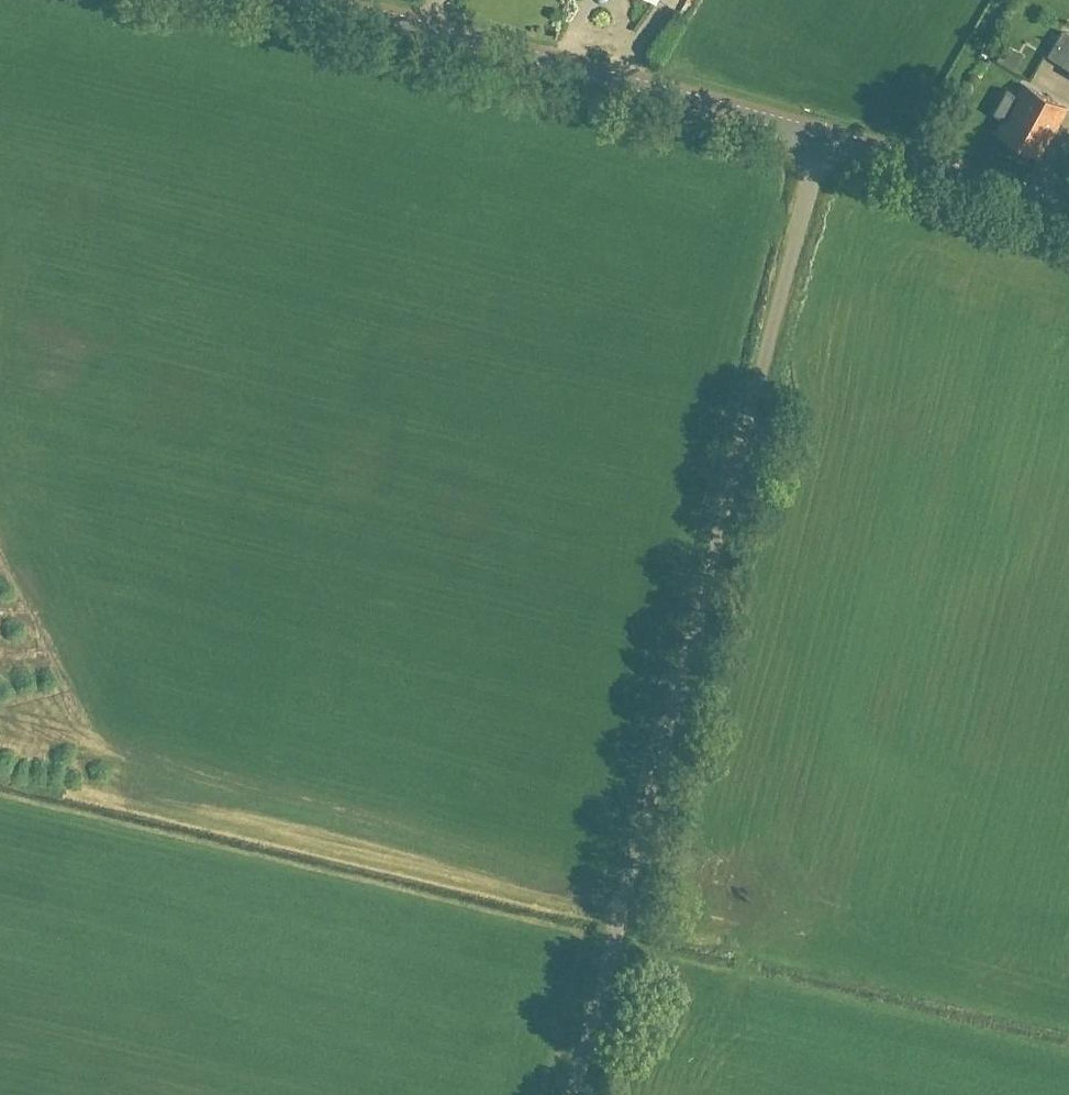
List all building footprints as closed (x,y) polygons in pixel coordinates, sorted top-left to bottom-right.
[(1005,93),(993,116),(1004,122),(997,135),(1040,158),(1066,110),(1024,87),(1017,99),(1005,93)]
